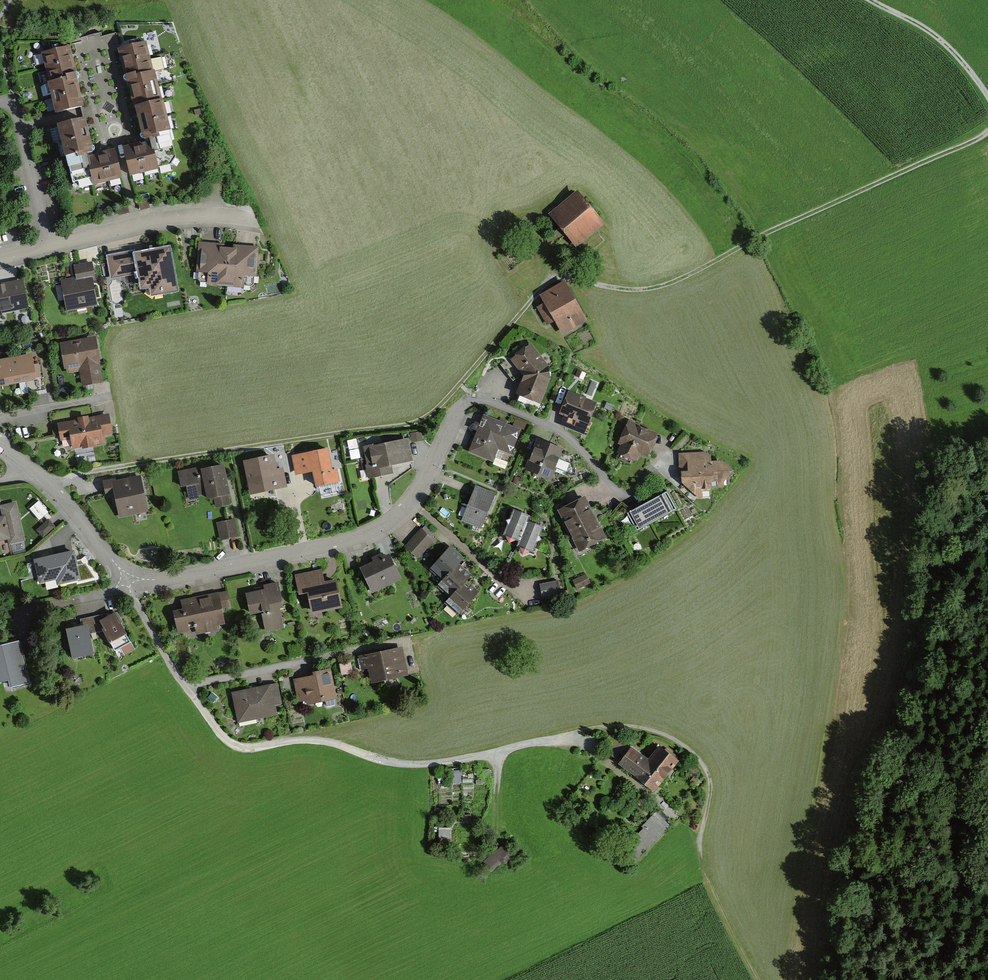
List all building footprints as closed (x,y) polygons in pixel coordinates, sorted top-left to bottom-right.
[(149,61),(145,42),(121,48),(125,67),(149,61)] [(44,54),(48,74),(72,69),(68,49),(44,54)] [(154,79),(149,61),(125,67),(130,85),(154,79)] [(48,74),(53,94),(77,89),(72,69),(48,74)] [(159,97),(154,79),(130,85),(135,103),(159,97)] [(53,94),(57,115),(81,109),(77,89),(53,94)] [(164,116),(159,97),(135,103),(140,122),(164,116)] [(169,136),(164,116),(140,122),(145,142),(169,136)] [(58,126),(62,144),(87,138),(83,120),(58,126)] [(143,145),(150,174),(177,167),(169,136),(145,142),(146,144),(143,145)] [(62,144),(67,162),(92,157),(87,138),(62,144)] [(143,145),(122,150),(130,179),(150,174),(143,145)] [(113,153),(94,158),(100,186),(120,181),(113,153)] [(92,157),(67,162),(74,192),(100,186),(94,158),(92,158),(92,157)] [(598,224),(572,195),(548,216),(574,245),(598,224)] [(226,285),(228,249),(202,247),(200,273),(210,273),(210,284),(226,285)] [(228,249),(226,285),(242,286),(243,276),(254,276),(256,251),(228,249)] [(135,254),(109,259),(112,279),(140,274),(142,289),(152,287),(154,296),(176,292),(168,253),(136,259),(135,254)] [(74,278),(58,281),(64,312),(94,307),(85,265),(72,267),(74,278)] [(0,285),(0,315),(27,310),(21,281),(0,285)] [(582,320),(560,283),(537,297),(542,305),(536,309),(546,325),(552,321),(559,334),(582,320)] [(92,339),(56,345),(61,373),(78,370),(81,385),(99,382),(92,339)] [(512,361),(525,379),(549,374),(548,369),(532,347),(512,361)] [(0,364),(0,387),(34,381),(30,358),(0,364)] [(549,374),(525,379),(518,396),(539,405),(551,377),(549,374)] [(593,403),(565,392),(552,422),(581,434),(593,403)] [(107,417),(55,426),(58,443),(68,441),(70,450),(102,445),(101,438),(110,436),(107,417)] [(518,431),(480,417),(467,452),(490,460),(494,448),(509,453),(518,431)] [(656,434),(625,422),(610,458),(641,471),(656,434)] [(405,440),(361,448),(366,477),(389,473),(388,466),(409,462),(405,440)] [(560,450),(534,441),(524,470),(550,479),(560,450)] [(327,452),(294,459),(298,475),(314,472),(317,488),(338,484),(336,474),(332,475),(327,452)] [(719,454),(675,455),(677,499),(721,497),(719,454)] [(272,458),(245,464),(252,495),(285,488),(282,472),(276,473),(272,458)] [(227,505),(220,466),(180,474),(183,487),(187,486),(190,500),(198,498),(197,494),(207,492),(208,499),(215,497),(217,507),(227,505)] [(149,513),(141,477),(112,484),(121,519),(149,513)] [(494,496),(474,488),(460,522),(480,530),(494,496)] [(666,490),(627,512),(636,529),(676,507),(666,490)] [(602,540),(581,500),(557,513),(578,552),(602,540)] [(40,520),(49,512),(40,502),(31,509),(40,520)] [(5,542),(6,546),(20,543),(13,506),(0,509),(0,543),(5,542)] [(509,510),(499,535),(515,542),(525,517),(509,510)] [(37,529),(43,536),(55,525),(49,518),(37,529)] [(540,527),(526,521),(514,549),(529,555),(540,527)] [(234,522),(219,525),(222,539),(237,536),(234,522)] [(431,541),(418,531),(402,550),(415,561),(431,541)] [(449,548),(426,570),(437,582),(461,560),(449,548)] [(70,555),(33,562),(37,583),(56,579),(57,584),(74,581),(70,555)] [(386,557),(358,570),(369,594),(398,581),(386,557)] [(458,565),(434,588),(445,599),(468,576),(458,565)] [(322,572),(295,577),(298,595),(307,594),(311,616),(340,610),(335,583),(324,585),(322,572)] [(590,582),(586,573),(573,579),(577,589),(590,582)] [(540,582),(543,597),(560,593),(558,579),(540,582)] [(465,580),(443,604),(455,615),(477,592),(465,580)] [(262,592),(244,595),(247,614),(260,612),(264,632),(281,629),(277,609),(283,608),(279,584),(261,588),(262,592)] [(225,628),(219,593),(165,603),(171,637),(225,628)] [(109,613),(94,620),(106,643),(120,636),(109,613)] [(85,626),(60,629),(65,657),(89,654),(85,626)] [(0,645),(0,688),(28,680),(18,640),(0,645)] [(363,666),(371,664),(374,679),(405,673),(400,648),(361,656),(363,666)] [(315,675),(296,678),(299,697),(307,696),(308,699),(335,694),(330,667),(315,670),(315,675)] [(275,683),(234,691),(239,719),(274,712),(272,702),(279,700),(275,683)] [(628,750),(618,764),(650,789),(672,760),(656,748),(645,763),(628,750)] [(628,840),(640,855),(670,829),(658,815),(628,840)] [(503,847),(482,863),(490,873),(511,856),(503,847)]
